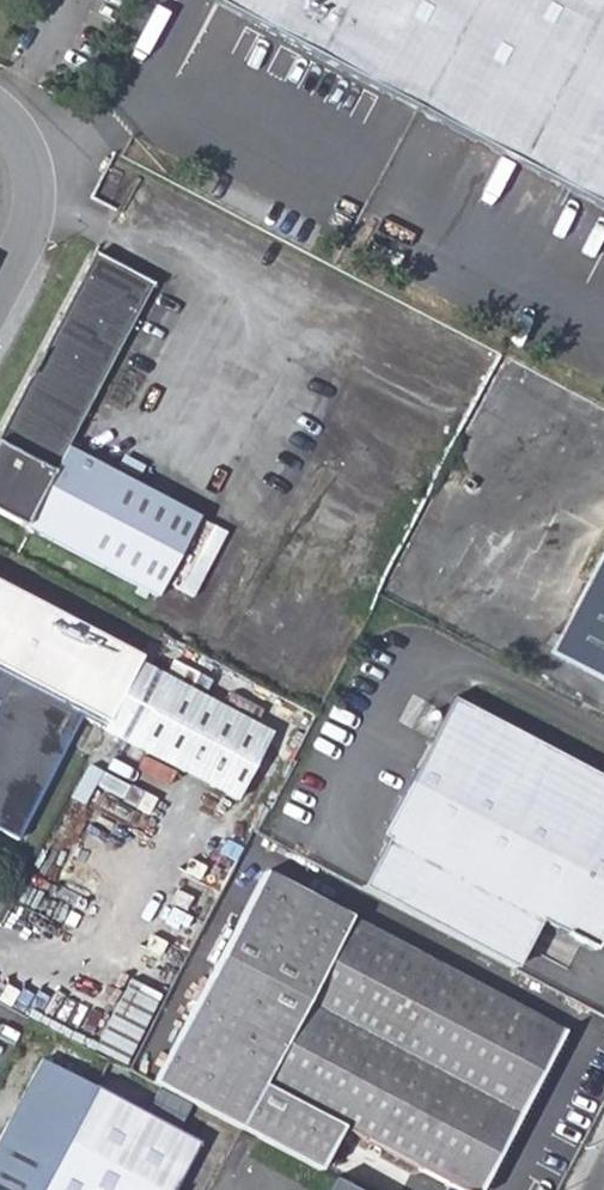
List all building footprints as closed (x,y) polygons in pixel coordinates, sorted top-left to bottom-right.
[(603,210),(603,0),(217,0),(214,5),(603,210)] [(155,598),(197,519),(64,447),(149,288),(92,258),(0,430),(0,515),(23,527),(155,598)] [(549,653),(603,682),(603,549),(549,653)] [(0,588),(0,679),(4,681),(0,689),(0,707),(7,711),(0,724),(0,836),(27,850),(91,726),(102,731),(101,733),(234,801),(270,735),(139,666),(142,661),(0,588)] [(593,954),(603,939),(603,783),(456,703),(383,840),(389,844),(378,867),(448,906),(462,881),(541,925),(593,954)] [(515,972),(541,925),(462,881),(448,906),(378,867),(365,889),(515,972)] [(153,1084),(241,1132),(317,1172),(340,1131),(452,1189),(477,1189),(559,1033),(262,876),(153,1084)] [(96,1089),(42,1060),(0,1139),(0,1189),(42,1189),(96,1089)] [(96,1089),(42,1189),(174,1189),(198,1144),(96,1089)] [(330,1178),(324,1189),(353,1189),(330,1178)]
